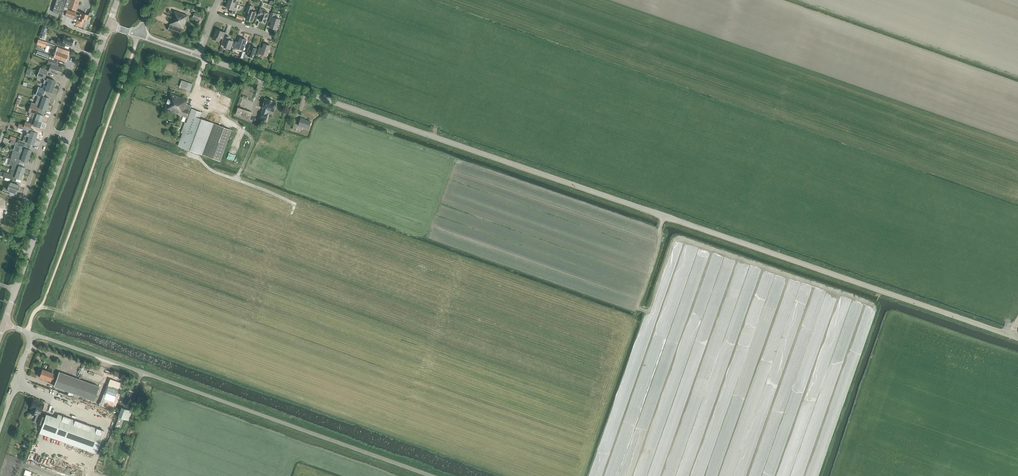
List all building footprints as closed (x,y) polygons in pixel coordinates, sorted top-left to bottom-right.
[(55,4),(64,7),(76,11),(79,0),(56,0),(55,4)] [(230,9),(229,12),(235,14),(237,8),(235,7),(236,4),(228,1),(226,8),(230,9)] [(52,12),(62,15),(64,7),(55,4),(52,12)] [(246,19),(253,22),(256,12),(252,11),(253,6),(248,4),(246,12),(248,13),(246,19)] [(259,21),(266,23),(269,13),(266,12),(267,10),(260,8),(258,15),(261,16),(259,21)] [(65,16),(77,20),(76,25),(81,27),(83,21),(84,22),(85,19),(86,20),(86,19),(88,18),(89,17),(88,15),(80,12),(79,14),(67,10),(65,16)] [(172,19),(168,30),(180,34),(182,29),(180,29),(181,28),(184,29),(188,16),(174,11),(173,16),(171,16),(170,18),(172,19)] [(270,28),(276,30),(280,19),(274,17),(275,13),(272,12),(268,24),(271,25),(270,28)] [(213,39),(220,41),(221,39),(223,39),(225,32),(216,29),(213,39)] [(224,47),(230,50),(233,41),(229,39),(229,37),(225,35),(222,44),(224,45),(224,47)] [(56,44),(63,47),(64,44),(71,46),(73,39),(64,36),(63,41),(58,39),(56,44)] [(233,49),(236,50),(237,49),(243,51),(247,40),(240,38),(239,43),(236,42),(233,49)] [(248,56),(254,58),(257,49),(253,47),(254,46),(249,44),(246,51),(249,52),(248,56)] [(257,55),(260,56),(261,54),(267,56),(271,46),(264,44),(262,48),(259,47),(257,55)] [(50,56),(49,60),(57,63),(58,59),(66,62),(68,55),(69,51),(58,47),(54,57),(50,56)] [(36,55),(47,59),(49,55),(37,51),(36,55)] [(56,74),(57,75),(57,74),(60,75),(62,68),(58,66),(59,64),(48,60),(47,64),(50,65),(48,71),(56,74)] [(44,79),(43,83),(47,85),(54,87),(56,81),(49,79),(44,77),(46,74),(38,71),(37,76),(43,78),(43,79),(44,79)] [(180,87),(190,91),(192,84),(182,80),(180,87)] [(45,90),(52,93),(54,87),(47,85),(45,90)] [(187,104),(188,100),(171,94),(165,109),(187,117),(190,110),(192,106),(187,104)] [(41,102),(48,104),(50,98),(43,96),(42,97),(41,102)] [(274,112),(277,103),(265,99),(262,108),(263,108),(262,112),(261,112),(259,118),(266,120),(268,114),(265,113),(266,109),(274,112)] [(48,104),(41,102),(36,100),(35,103),(31,102),(29,108),(38,111),(39,108),(46,110),(48,104)] [(236,114),(250,119),(252,112),(238,107),(236,114)] [(37,114),(38,111),(29,108),(27,112),(32,114),(30,119),(32,120),(33,119),(42,122),(44,116),(37,114)] [(178,146),(200,154),(220,161),(231,130),(213,123),(200,118),(201,114),(191,110),(178,146)] [(305,120),(305,119),(301,118),(298,126),(309,129),(311,122),(305,120)] [(33,125),(40,128),(42,122),(33,119),(32,120),(31,124),(32,124),(33,124),(33,125)] [(25,133),(25,135),(36,139),(38,133),(31,131),(29,134),(25,133)] [(17,142),(26,146),(27,145),(27,143),(33,145),(36,139),(25,135),(23,141),(18,139),(17,142)] [(19,153),(29,156),(32,151),(25,148),(26,146),(17,142),(16,146),(20,148),(19,153)] [(15,151),(12,160),(19,162),(20,160),(27,162),(29,156),(19,153),(15,151)] [(15,167),(14,170),(23,174),(25,168),(18,166),(18,164),(18,163),(10,160),(8,164),(15,167)] [(14,170),(12,170),(11,174),(4,172),(3,176),(18,182),(19,179),(21,180),(23,174),(14,170)] [(2,192),(9,194),(10,191),(16,193),(19,185),(9,182),(7,188),(3,187),(2,192)] [(39,377),(51,381),(54,373),(42,369),(39,377)] [(54,386),(94,401),(99,387),(59,373),(54,386)] [(98,405),(110,410),(118,389),(110,386),(110,385),(108,382),(107,381),(98,405)] [(119,417),(124,419),(128,420),(132,411),(128,409),(133,396),(132,396),(133,393),(134,390),(129,388),(128,391),(127,391),(118,417),(119,417)] [(135,406),(140,408),(141,406),(143,406),(145,398),(138,396),(135,406)] [(30,413),(37,415),(38,411),(41,412),(44,403),(33,400),(31,408),(32,408),(30,413)] [(39,433),(96,454),(104,431),(58,414),(57,418),(46,414),(39,433)] [(115,428),(120,429),(124,419),(119,417),(115,428)]
